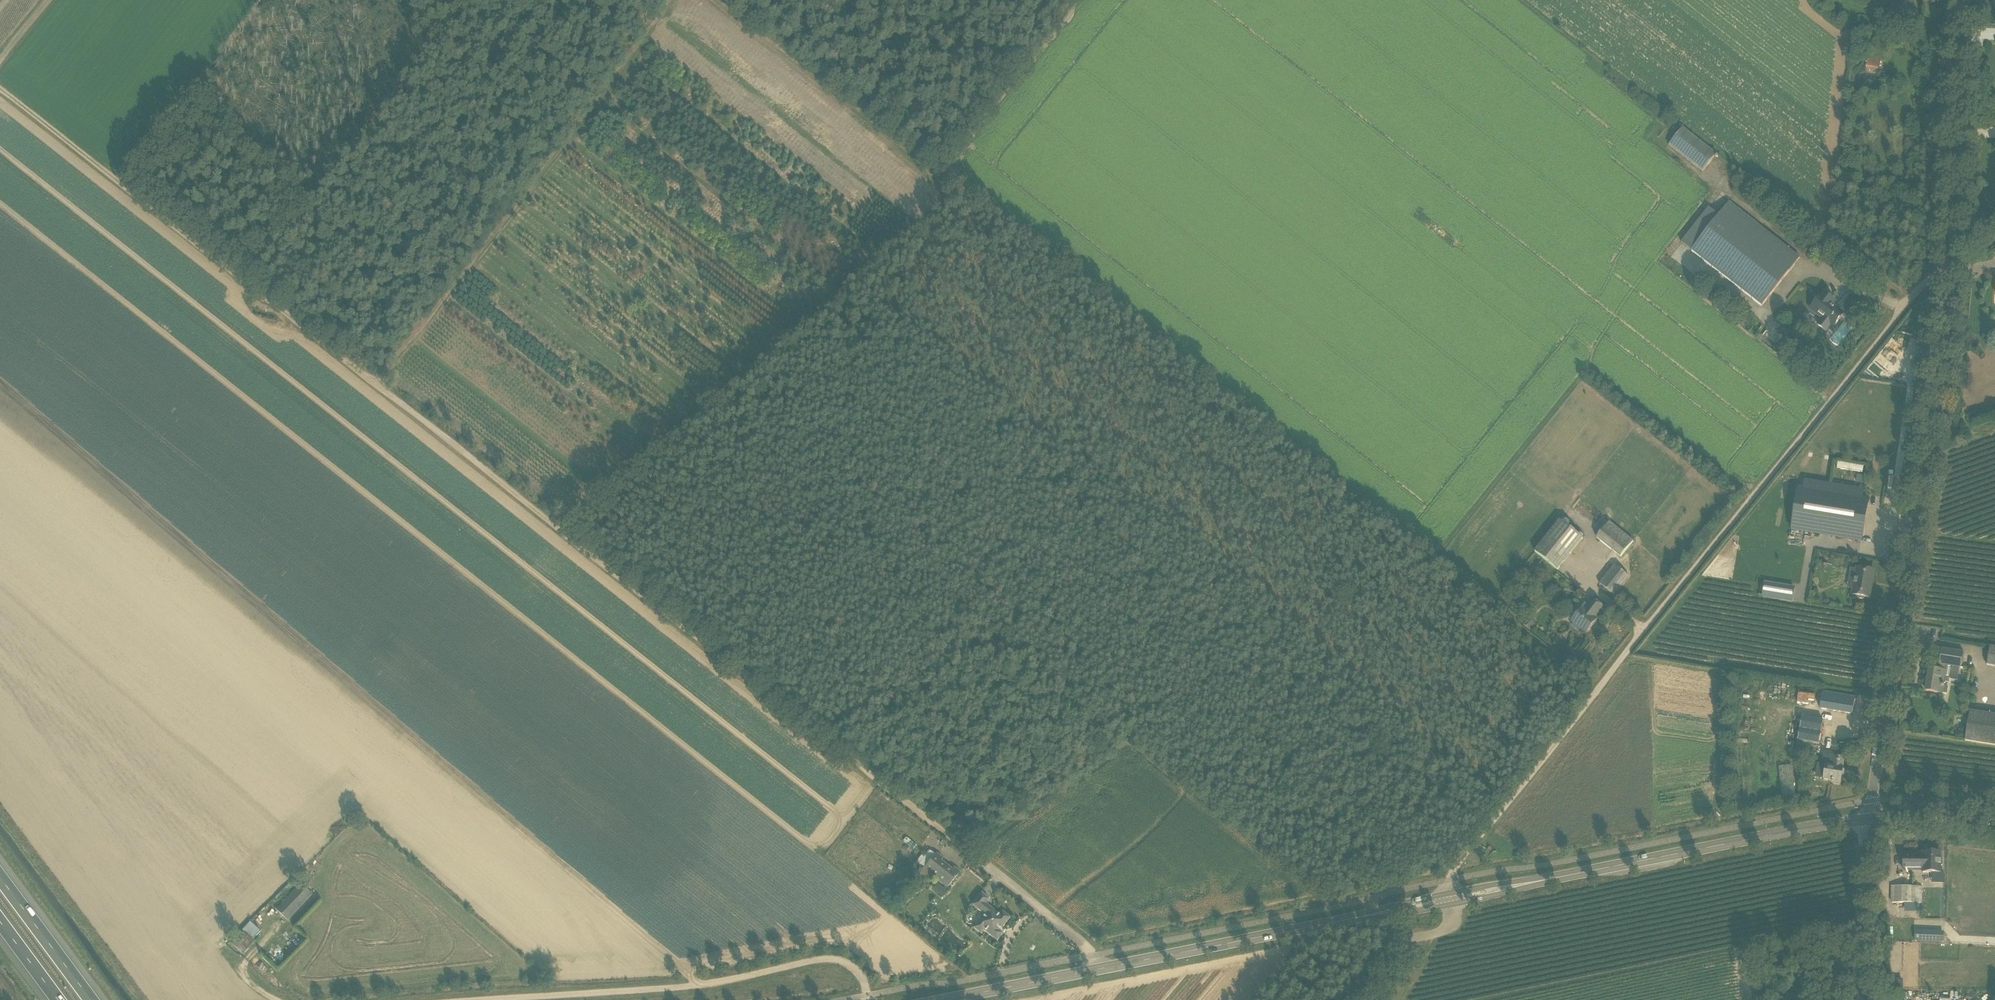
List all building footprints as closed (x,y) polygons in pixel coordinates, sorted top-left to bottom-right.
[(1914,0),(1892,0),(1891,13),(1898,13),(1898,24),(1913,24),(1914,0)] [(1880,60),(1868,58),(1866,67),(1879,69),(1880,60)] [(1703,172),(1716,154),(1683,128),(1669,145),(1703,172)] [(1762,306),(1800,258),(1729,202),(1720,216),(1692,251),(1762,306)] [(1832,328),(1833,327),(1844,314),(1833,305),(1833,304),(1833,303),(1835,301),(1824,292),(1810,310),(1821,319),(1820,321),(1817,325),(1826,333),(1831,326),(1832,328)] [(1802,467),(1807,470),(1815,452),(1810,450),(1802,467)] [(1825,473),(1830,453),(1824,452),(1819,471),(1825,473)] [(1837,468),(1863,473),(1864,467),(1838,462),(1837,468)] [(1889,472),(1886,491),(1892,492),(1895,473),(1889,472)] [(1813,518),(1863,527),(1868,500),(1862,500),(1864,490),(1805,480),(1803,490),(1798,489),(1791,529),(1811,532),(1813,518)] [(1560,520),(1535,552),(1558,570),(1583,538),(1560,520)] [(1609,522),(1597,538),(1621,557),(1634,541),(1609,522)] [(1600,584),(1615,596),(1630,577),(1615,565),(1600,584)] [(1870,598),(1874,571),(1857,568),(1852,595),(1857,596),(1858,598),(1863,599),(1865,597),(1870,598)] [(1795,588),(1765,583),(1763,597),(1792,601),(1795,588)] [(1605,608),(1593,599),(1584,609),(1583,608),(1583,609),(1581,607),(1575,614),(1577,615),(1572,622),(1574,623),(1572,625),(1579,630),(1580,628),(1587,633),(1597,620),(1596,619),(1605,608)] [(1521,624),(1530,631),(1536,624),(1527,617),(1521,624)] [(1929,669),(1926,691),(1947,694),(1950,678),(1946,677),(1947,666),(1952,667),(1952,666),(1961,668),(1963,653),(1942,649),(1940,664),(1941,664),(1940,670),(1929,669)] [(1814,700),(1815,694),(1798,692),(1798,701),(1809,702),(1809,700),(1814,700)] [(1855,698),(1824,693),(1821,708),(1852,714),(1855,698)] [(1965,741),(1994,745),(1994,715),(1970,711),(1965,741)] [(1819,744),(1823,721),(1802,717),(1798,741),(1806,742),(1819,744)] [(1806,742),(1798,741),(1797,745),(1795,754),(1805,756),(1807,746),(1805,746),(1806,742)] [(1844,758),(1833,757),(1832,765),(1826,765),(1824,779),(1832,780),(1832,782),(1840,784),(1842,774),(1841,774),(1842,770),(1843,770),(1843,768),(1842,768),(1844,758)] [(1781,766),(1782,795),(1795,795),(1793,765),(1781,766)] [(1904,854),(1903,870),(1923,870),(1923,872),(1940,873),(1941,866),(1942,865),(1942,859),(1941,859),(1941,852),(1923,852),(1923,854),(1904,854)] [(947,888),(960,872),(954,867),(952,870),(941,861),(943,859),(936,853),(924,869),(947,888)] [(937,883),(932,889),(943,897),(947,891),(937,883)] [(301,884),(276,910),(288,921),(313,895),(301,884)] [(1921,886),(1892,886),(1892,903),(1921,903),(1921,886)] [(984,931),(997,941),(1003,934),(998,930),(1000,928),(1001,928),(1010,918),(1003,912),(1000,915),(985,904),(989,899),(981,893),(972,905),(984,915),(974,928),(981,934),(984,931)] [(242,931),(252,940),(260,931),(250,922),(242,931)] [(1915,930),(1915,941),(1944,942),(1944,932),(1915,930)] [(242,931),(231,943),(243,954),(254,942),(252,940),(242,931)]
